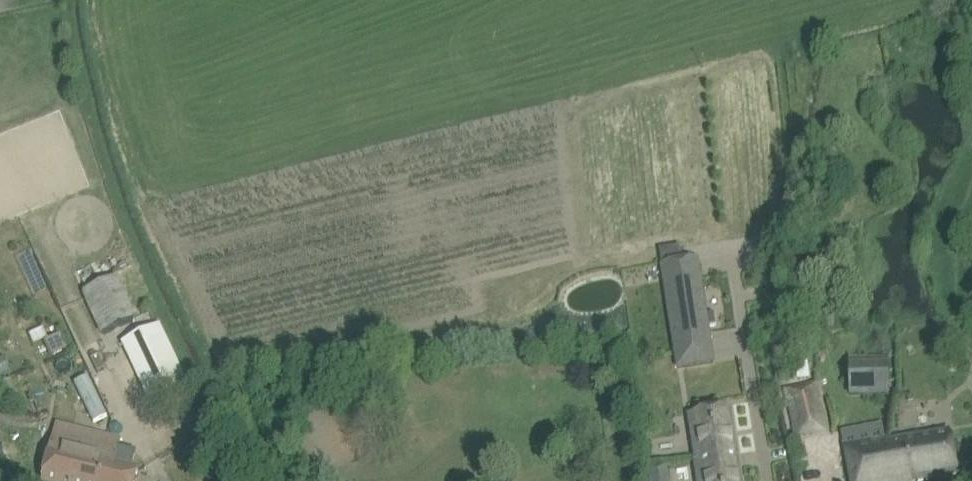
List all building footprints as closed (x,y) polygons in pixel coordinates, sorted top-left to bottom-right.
[(712,347),(698,258),(662,263),(676,353),(712,347)] [(81,290),(101,333),(137,316),(117,274),(81,290)] [(157,326),(124,342),(151,401),(185,386),(157,326)] [(61,332),(43,339),(56,371),(74,363),(61,332)] [(849,360),(850,395),(889,394),(888,359),(849,360)] [(81,398),(73,402),(78,413),(87,408),(94,422),(108,415),(89,377),(75,384),(82,398),(81,398)] [(787,386),(797,434),(828,428),(819,381),(787,386)] [(694,458),(694,459),(737,452),(730,407),(689,414),(696,458),(694,458)] [(850,476),(851,480),(919,480),(957,474),(953,454),(949,431),(918,437),(918,434),(845,447),(850,476)] [(118,451),(53,436),(42,480),(135,480),(139,468),(115,462),(118,451)] [(694,459),(698,480),(741,480),(737,452),(694,459)]
